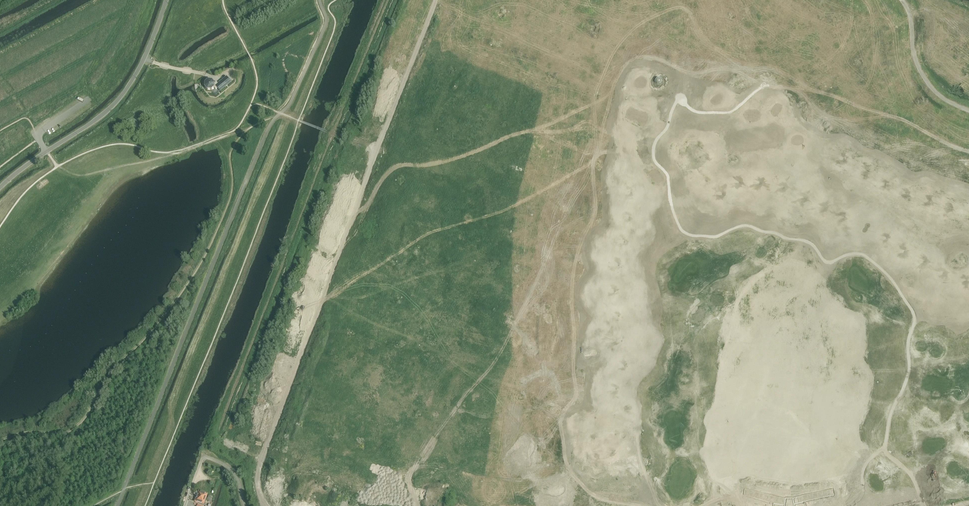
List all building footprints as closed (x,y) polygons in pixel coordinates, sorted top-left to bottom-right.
[(205,83),(205,87),(207,90),(211,91),(214,88),(216,90),(218,88),(220,91),(231,82),(227,77),(218,84),(215,84),(212,81),(208,80),(205,83)] [(197,497),(205,500),(207,495),(199,492),(197,497)] [(770,505),(804,505),(803,498),(792,499),(791,493),(784,493),(782,499),(771,498),(770,505)] [(205,500),(197,497),(195,502),(203,505),(205,500)]
